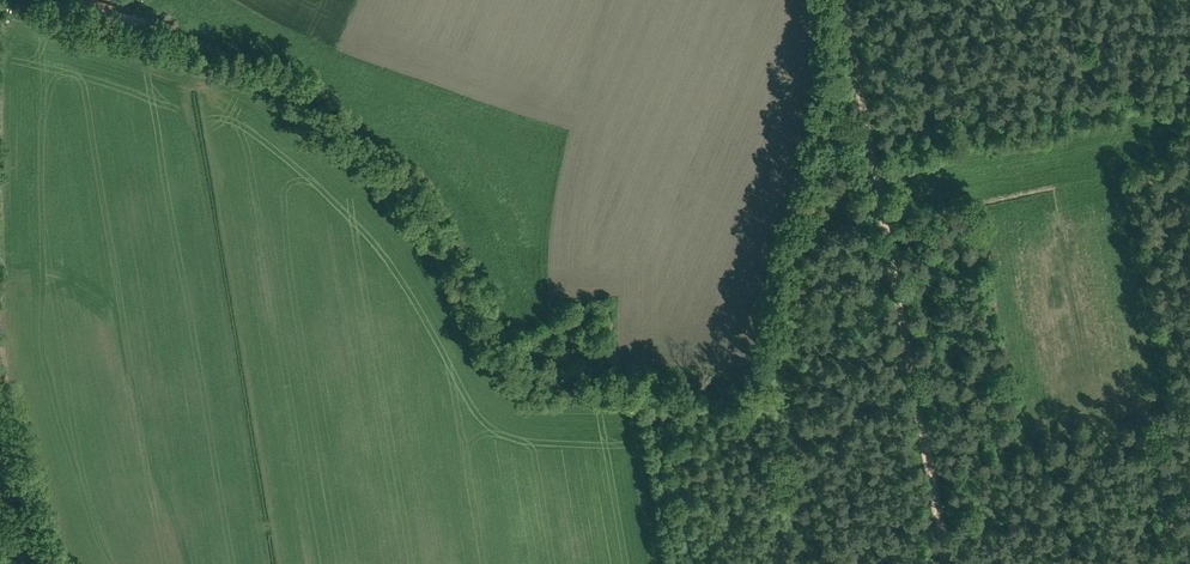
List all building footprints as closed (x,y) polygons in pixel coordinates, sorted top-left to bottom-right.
[(67,5),(50,0),(46,11),(63,16),(67,5)] [(74,7),(67,5),(63,16),(62,19),(70,22),(74,7)]
